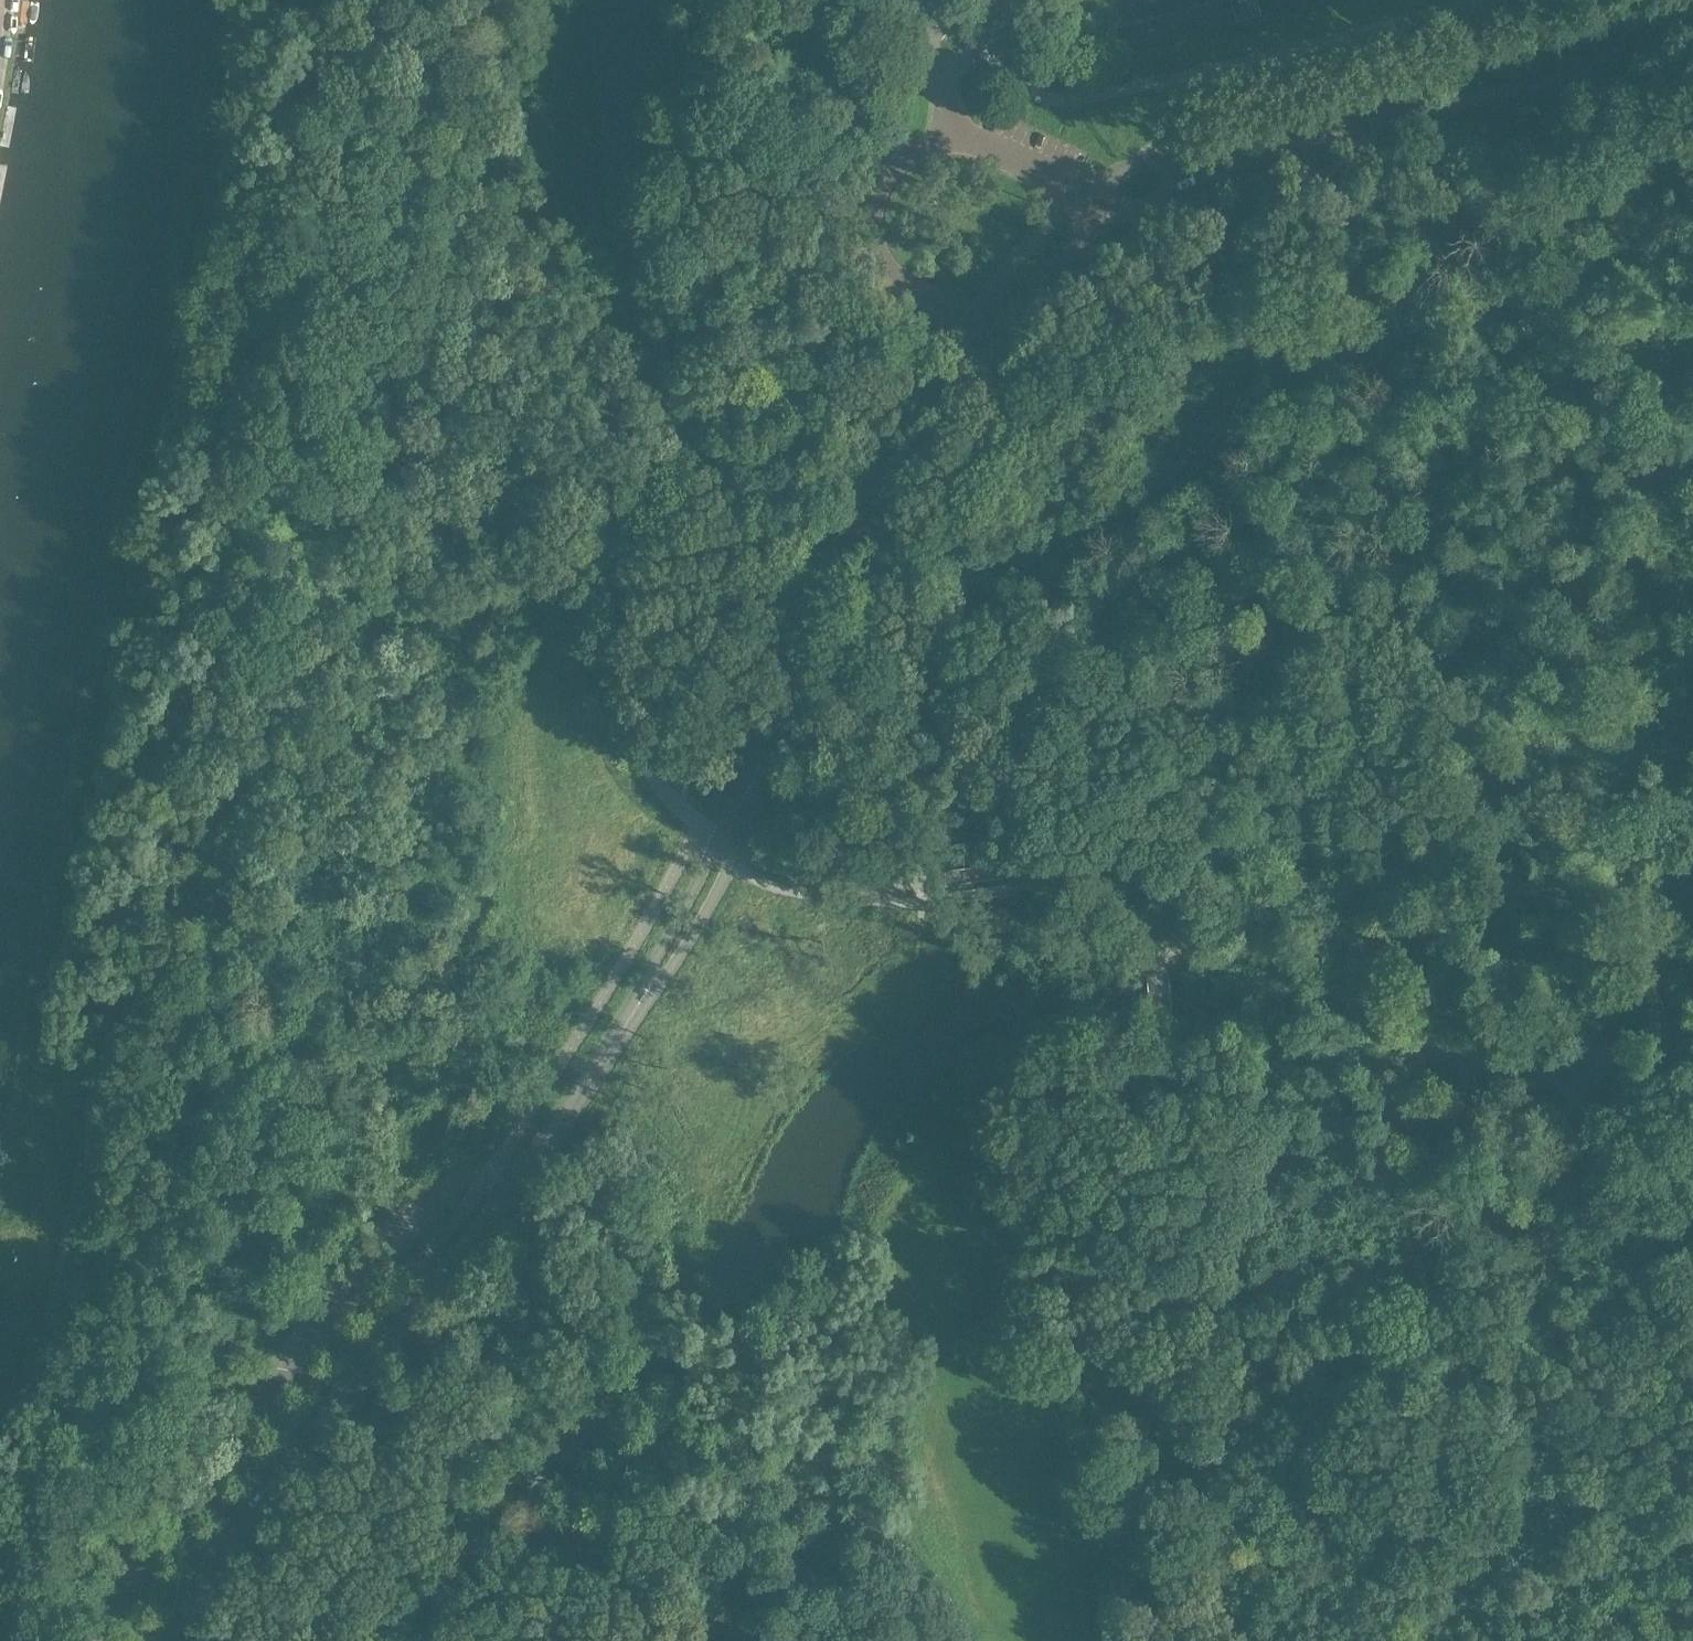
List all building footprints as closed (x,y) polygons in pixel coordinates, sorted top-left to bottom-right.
[(1256,13),(1253,0),(1241,0),(1245,16),(1256,13)]
